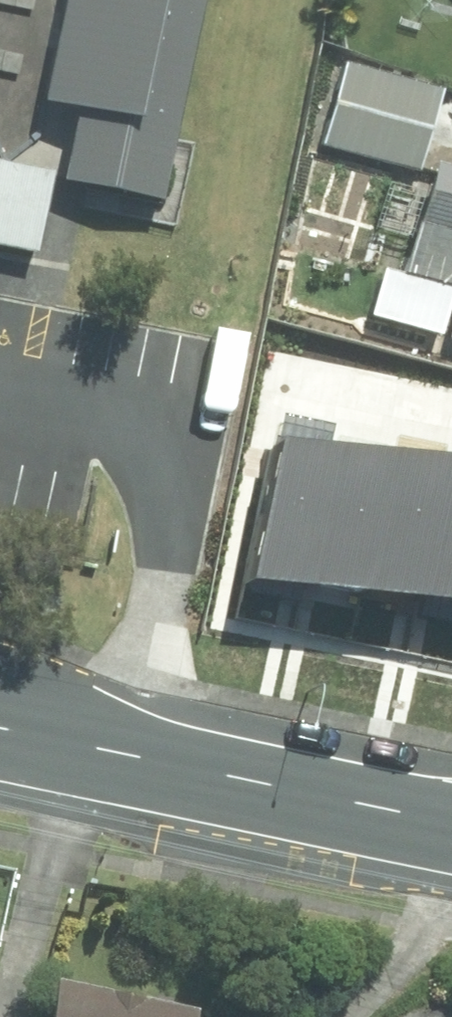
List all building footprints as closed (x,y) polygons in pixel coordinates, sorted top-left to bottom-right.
[(34,124),(164,152),(197,0),(61,0),(34,124)] [(422,169),(444,90),(349,63),(326,143),(422,169)] [(443,162),(414,269),(451,279),(451,164),(443,162)] [(37,255),(54,177),(0,166),(0,247),(37,255)] [(325,454),(271,443),(247,560),(302,571),(325,454)] [(437,458),(383,448),(380,464),(360,565),(414,576),(437,458)] [(380,464),(325,454),(302,571),(356,582),(360,565),(380,464)] [(437,458),(414,576),(451,583),(451,461),(437,458)] [(62,979),(54,1016),(199,1016),(200,1008),(62,979)]
